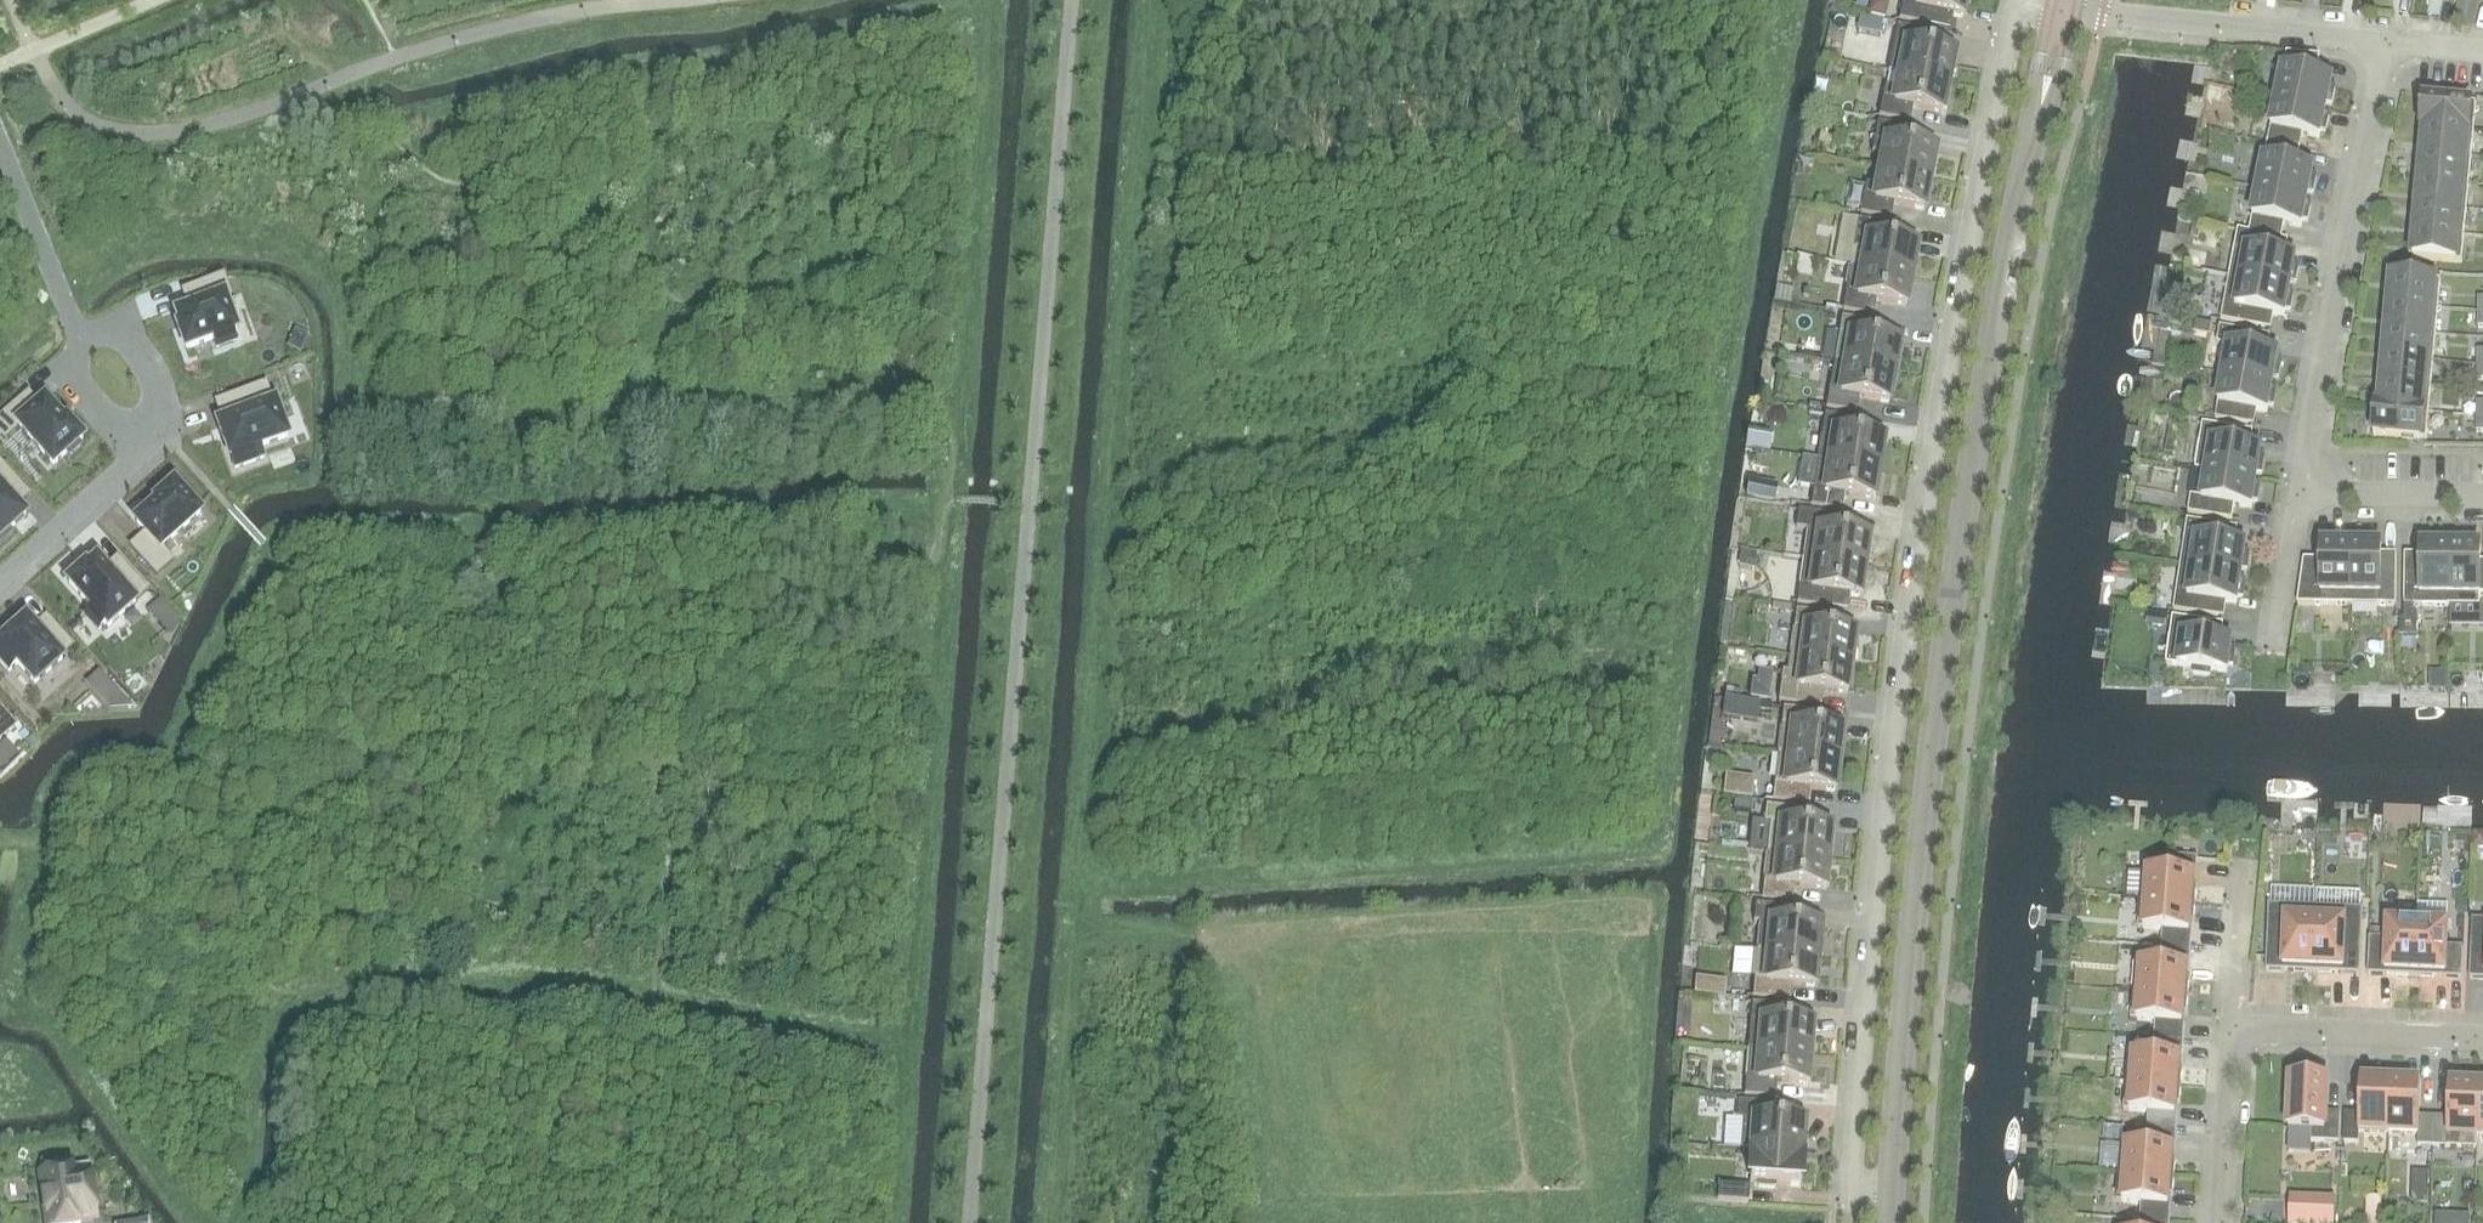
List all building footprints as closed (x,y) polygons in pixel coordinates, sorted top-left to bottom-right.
[(1869,14),(1885,17),(1887,6),(1883,1),(1879,0),(1872,0),(1869,14)] [(1899,19),(1929,26),(1933,10),(1962,17),(1965,0),(1903,0),(1899,19)] [(1860,16),(1858,31),(1880,35),(1883,20),(1860,16)] [(1903,58),(1899,73),(1948,83),(1954,54),(1925,48),(1928,32),(1897,26),(1891,55),(1903,58)] [(2286,53),(2277,98),(2324,108),(2326,103),(2331,104),(2335,87),(2329,86),(2331,79),(2315,75),(2319,57),(2286,53)] [(1941,113),(1948,83),(1899,73),(1896,89),(1885,87),(1879,116),(1909,123),(1913,107),(1941,113)] [(2277,98),(2267,143),(2299,150),(2303,135),(2318,138),(2320,131),(2325,132),(2329,115),(2323,114),(2324,108),(2277,98)] [(2475,103),(2423,99),(2420,127),(2425,127),(2425,126),(2473,130),(2475,103)] [(1825,110),(1822,126),(1835,129),(1839,113),(1825,110)] [(1883,154),(1880,170),(1928,180),(1934,150),(1905,144),(1908,129),(1877,123),(1872,152),(1883,154)] [(2470,157),(2473,130),(2425,126),(2425,127),(2422,151),(2418,151),(2418,152),(2470,157)] [(2267,143),(2258,188),(2306,198),(2307,192),(2313,193),(2316,176),(2310,175),(2312,168),(2296,165),(2299,150),(2267,143)] [(2422,153),(2420,178),(2468,183),(2470,157),(2418,152),(2422,153)] [(1923,209),(1928,180),(1880,170),(1877,186),(1866,184),(1860,213),(1891,219),(1894,204),(1923,209)] [(2413,203),(2413,204),(2466,209),(2468,183),(2420,178),(2418,204),(2413,203)] [(2238,230),(2238,231),(2281,239),(2284,224),(2300,227),(2301,220),(2307,221),(2311,204),(2305,203),(2306,198),(2258,188),(2249,232),(2238,230)] [(2463,235),(2466,209),(2413,204),(2413,205),(2417,205),(2415,231),(2463,235)] [(1865,251),(1862,267),(1910,276),(1916,246),(1887,241),(1890,225),(1859,220),(1853,249),(1865,251)] [(2238,231),(2229,275),(2289,287),(2290,282),(2295,283),(2298,266),(2293,265),(2294,257),(2278,254),(2281,239),(2238,231)] [(2415,231),(2413,258),(2461,262),(2463,235),(2415,231)] [(1905,306),(1910,276),(1862,267),(1859,283),(1848,281),(1842,311),(1873,316),(1876,300),(1905,306)] [(2287,292),(2289,287),(2229,275),(2221,320),(2264,329),(2267,314),(2283,317),(2284,309),(2290,310),(2293,293),(2287,292)] [(2391,276),(2389,303),(2437,308),(2440,281),(2391,276)] [(189,310),(176,314),(180,326),(178,327),(186,349),(213,339),(216,348),(235,341),(232,333),(236,331),(224,298),(230,296),(223,277),(182,292),(189,310)] [(2382,328),(2382,329),(2435,334),(2437,308),(2389,303),(2386,329),(2382,328)] [(1848,349),(1845,364),(1893,373),(1898,343),(1870,338),(1872,322),(1841,317),(1836,347),(1848,349)] [(2228,346),(2223,374),(2271,383),(2272,377),(2278,378),(2281,361),(2275,360),(2276,353),(2261,350),(2263,335),(2219,327),(2216,344),(2228,346)] [(2384,355),(2432,360),(2435,334),(2382,329),(2382,330),(2386,330),(2384,355)] [(2377,381),(2430,386),(2432,360),(2384,355),(2382,381),(2378,380),(2377,381)] [(1888,402),(1893,373),(1845,364),(1842,380),(1831,378),(1826,408),(1857,413),(1859,397),(1888,402)] [(2271,383),(2223,374),(2215,419),(2248,425),(2250,410),(2266,412),(2267,405),(2273,406),(2276,389),(2270,388),(2271,383)] [(2382,382),(2379,407),(2379,408),(2428,412),(2430,386),(2377,381),(2377,382),(2382,382)] [(269,383),(215,403),(223,422),(218,424),(234,469),(264,459),(260,448),(287,438),(275,403),(277,403),(269,383)] [(0,418),(0,435),(4,439),(18,426),(53,465),(66,454),(69,457),(81,446),(78,443),(82,439),(66,421),(64,423),(44,401),(39,406),(28,393),(0,418)] [(2372,434),(2425,439),(2428,412),(2379,408),(2379,407),(2375,406),(2372,434)] [(1825,415),(1818,460),(1878,469),(1882,440),(1853,435),(1856,419),(1825,415)] [(2202,423),(2195,468),(2255,478),(2256,473),(2262,474),(2264,457),(2259,456),(2260,449),(2244,446),(2247,431),(2202,423)] [(1878,469),(1818,460),(1811,506),(1842,510),(1844,495),(1873,499),(1878,469)] [(13,533),(10,530),(25,516),(17,506),(29,495),(0,463),(0,545),(13,533)] [(2255,478),(2195,468),(2188,513),(2232,521),(2234,505),(2250,508),(2251,501),(2257,502),(2260,485),(2254,484),(2255,478)] [(1749,483),(1747,498),(1776,502),(1778,487),(1749,483)] [(145,533),(130,547),(156,576),(172,561),(161,548),(200,514),(174,484),(156,501),(157,503),(136,522),(145,533)] [(1807,530),(1803,558),(1863,567),(1867,537),(1838,533),(1841,517),(1798,510),(1795,528),(1807,530)] [(2187,520),(2180,565),(2240,574),(2241,569),(2246,570),(2249,553),(2243,552),(2244,545),(2229,542),(2231,527),(2187,520)] [(2297,604),(2350,605),(2350,544),(2345,544),(2345,538),(2328,538),(2328,544),(2320,544),(2320,560),(2303,559),(2297,604)] [(2350,544),(2350,605),(2395,605),(2396,560),(2380,560),(2380,544),(2373,544),(2373,538),(2356,538),(2356,544),(2350,544)] [(2404,605),(2449,606),(2450,545),(2444,545),(2444,539),(2427,539),(2427,545),(2420,545),(2420,561),(2404,561),(2404,605)] [(2450,545),(2449,606),(2479,606),(2479,594),(2482,594),(2482,561),(2480,561),(2480,545),(2473,545),(2473,539),(2455,539),(2455,545),(2450,545)] [(86,566),(68,582),(92,609),(85,615),(99,630),(105,624),(108,627),(135,603),(134,602),(146,591),(117,558),(105,569),(97,560),(87,568),(86,566)] [(1859,596),(1863,567),(1803,558),(1796,604),(1828,608),(1830,592),(1859,596)] [(2240,574),(2180,565),(2173,610),(2217,617),(2220,602),(2236,604),(2237,597),(2242,598),(2245,581),(2239,580),(2240,574)] [(1796,610),(1790,656),(1850,664),(1854,634),(1825,630),(1827,614),(1796,610)] [(171,613),(158,624),(167,633),(179,622),(171,613)] [(0,643),(0,663),(8,672),(17,664),(35,684),(62,660),(60,657),(72,646),(46,617),(34,628),(26,619),(0,643)] [(2166,664),(2193,668),(2192,673),(2209,676),(2210,670),(2226,672),(2227,665),(2233,666),(2235,649),(2229,648),(2230,641),(2214,638),(2217,623),(2172,617),(2166,664)] [(2399,639),(2399,651),(2411,651),(2411,639),(2399,639)] [(1850,664),(1790,656),(1789,657),(1801,658),(1799,673),(1782,671),(1778,701),(1815,706),(1817,690),(1846,693),(1850,664)] [(99,673),(89,683),(100,695),(111,685),(99,673)] [(1752,681),(1750,699),(1769,701),(1771,683),(1758,681),(1752,681)] [(1783,708),(1777,754),(1838,761),(1841,731),(1812,728),(1814,712),(1783,708)] [(16,726),(0,709),(0,740),(16,726)] [(0,772),(11,763),(0,750),(0,772)] [(1838,761),(1777,754),(1772,800),(1803,803),(1805,788),(1834,791),(1838,761)] [(1740,778),(1738,798),(1752,800),(1754,779),(1740,778)] [(1735,802),(1734,811),(1750,813),(1751,804),(1735,802)] [(1769,824),(1766,852),(1827,859),(1830,829),(1801,826),(1802,810),(1765,806),(1763,823),(1769,824)] [(2472,848),(2480,848),(2482,846),(2482,835),(2473,835),(2473,841),(2472,848)] [(1827,859),(1766,852),(1761,898),(1793,901),(1794,885),(1823,889),(1827,859)] [(2141,871),(2139,900),(2195,904),(2196,886),(2195,886),(2197,858),(2168,856),(2166,873),(2141,871)] [(2457,899),(2456,914),(2466,914),(2467,900),(2457,899)] [(2162,930),(2160,947),(2190,950),(2192,921),(2193,921),(2195,904),(2139,900),(2137,928),(2162,930)] [(2421,916),(2451,916),(2451,903),(2421,903),(2421,916)] [(1759,922),(1756,950),(1817,956),(1820,926),(1791,924),(1792,908),(1755,904),(1753,922),(1759,922)] [(2265,970),(2312,972),(2315,907),(2268,905),(2265,970)] [(2315,907),(2312,972),(2359,974),(2362,909),(2315,907)] [(2367,974),(2414,976),(2417,917),(2387,916),(2386,939),(2379,938),(2369,938),(2367,974)] [(2417,917),(2414,976),(2461,978),(2462,947),(2445,947),(2447,918),(2417,917)] [(2482,979),(2482,920),(2471,919),(2469,979),(2482,979)] [(2370,928),(2369,938),(2379,938),(2380,929),(2370,928)] [(2134,962),(2132,991),(2188,995),(2189,977),(2188,977),(2190,950),(2160,947),(2159,964),(2134,962)] [(1817,956),(1756,950),(1752,996),(1783,999),(1785,983),(1814,986),(1817,956)] [(1697,979),(1696,995),(1724,998),(1726,982),(1697,979)] [(2155,1021),(2153,1038),(2183,1040),(2185,1012),(2186,1012),(2188,995),(2132,991),(2130,1019),(2155,1021)] [(1752,1003),(1748,1049),(1808,1054),(1811,1024),(1782,1022),(1783,1006),(1752,1003)] [(2127,1053),(2125,1082),(2181,1086),(2182,1068),(2181,1068),(2183,1040),(2153,1038),(2152,1055),(2127,1053)] [(1808,1054),(1748,1049),(1744,1095),(1775,1098),(1777,1082),(1806,1084),(1808,1054)] [(2290,1076),(2288,1128),(2311,1129),(2311,1141),(2338,1142),(2339,1113),(2325,1112),(2326,1078),(2290,1076)] [(2359,1131),(2388,1132),(2390,1081),(2360,1079),(2359,1114),(2344,1113),(2343,1142),(2358,1143),(2359,1131)] [(2420,1082),(2390,1081),(2388,1132),(2417,1134),(2417,1145),(2432,1146),(2433,1117),(2419,1116),(2420,1082)] [(2181,1086),(2125,1082),(2123,1110),(2148,1112),(2146,1129),(2176,1131),(2178,1103),(2179,1103),(2181,1086)] [(2447,1117),(2433,1117),(2432,1146),(2447,1146),(2447,1135),(2476,1136),(2479,1084),(2449,1083),(2447,1117)] [(1742,1119),(1740,1148),(1801,1152),(1803,1122),(1774,1120),(1775,1104),(1738,1101),(1736,1119),(1742,1119)] [(2120,1144),(2118,1172),(2174,1177),(2175,1159),(2174,1159),(2176,1131),(2146,1129),(2145,1146),(2120,1144)] [(1801,1152),(1740,1148),(1752,1149),(1750,1181),(1758,1182),(1758,1186),(1774,1187),(1775,1183),(1799,1185),(1801,1152)] [(41,1173),(48,1222),(79,1222),(79,1220),(96,1218),(89,1166),(41,1173)] [(2141,1203),(2139,1220),(2169,1222),(2171,1194),(2172,1194),(2174,1177),(2118,1172),(2116,1201),(2141,1203)] [(1748,1202),(1749,1187),(1718,1185),(1717,1200),(1748,1202)] [(2288,1222),(2334,1222),(2335,1199),(2289,1198),(2288,1222)] [(2364,1222),(2379,1222),(2380,1198),(2364,1198),(2364,1222)] [(2434,1222),(2455,1222),(2455,1216),(2434,1215),(2434,1222)]
